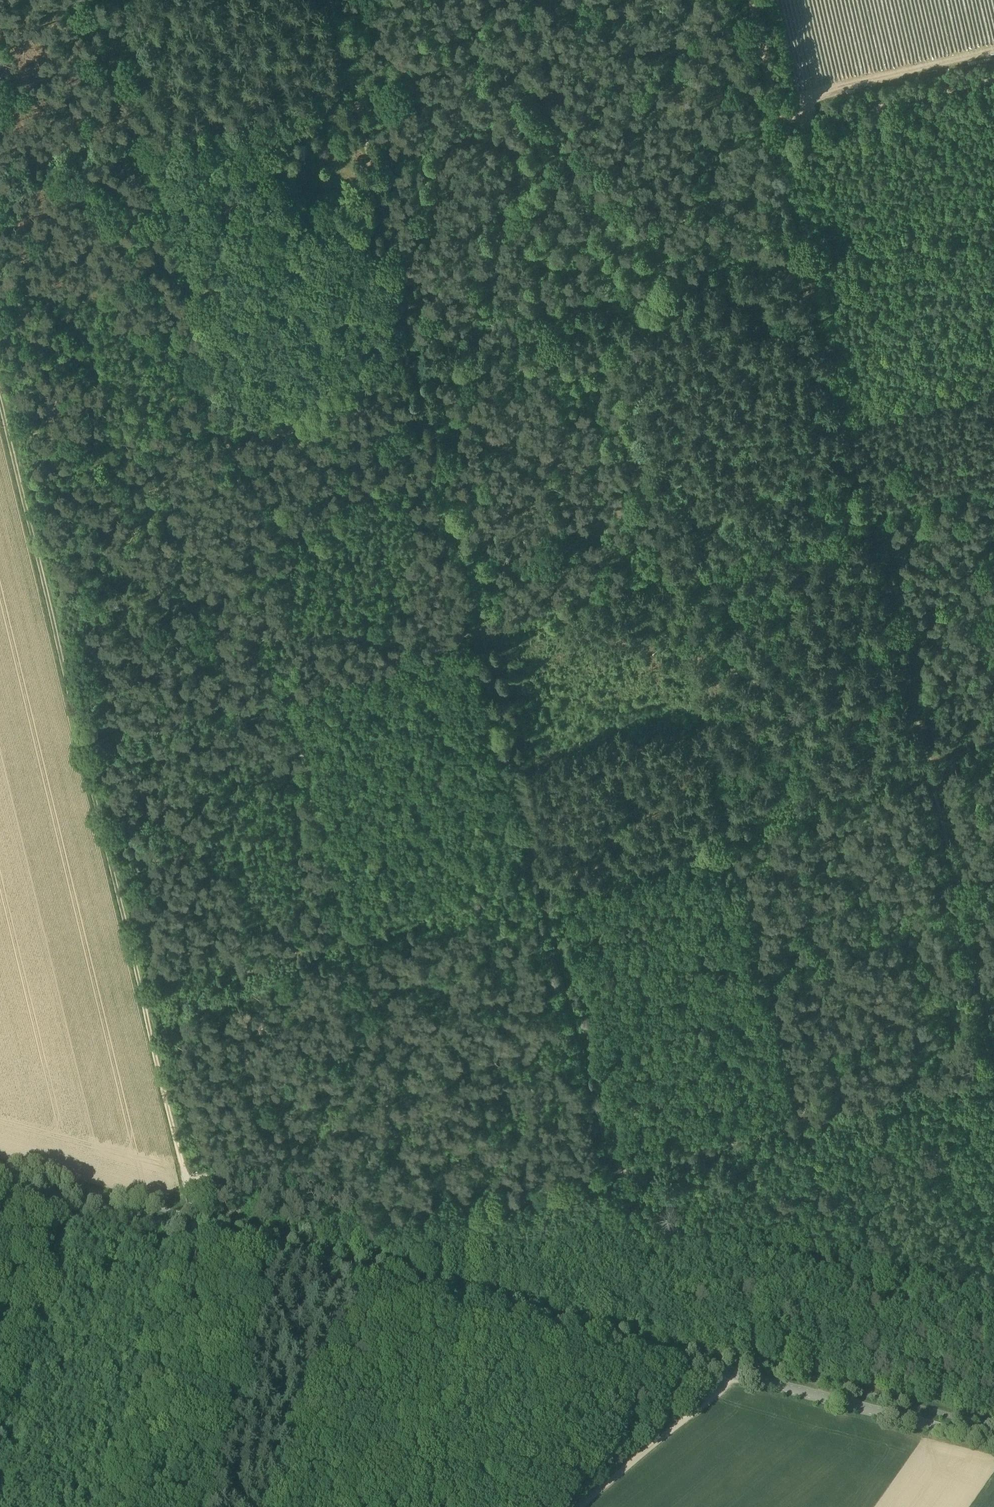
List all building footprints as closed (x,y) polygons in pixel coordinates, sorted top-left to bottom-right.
[(296,144),(296,158),(305,158),(305,144),(296,144)]
